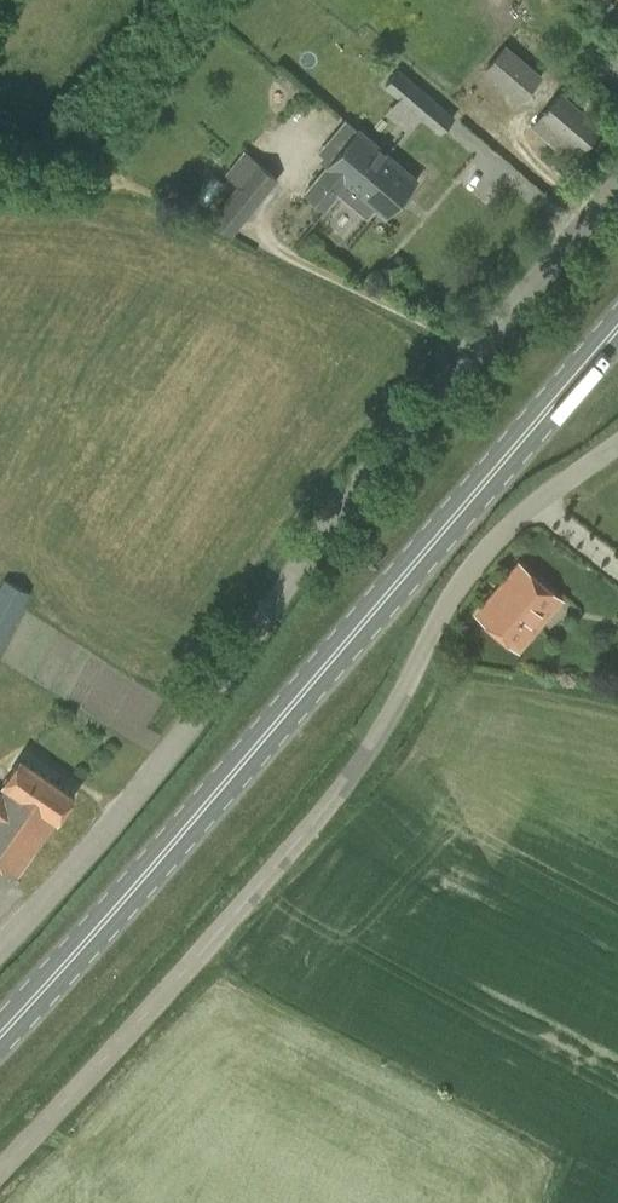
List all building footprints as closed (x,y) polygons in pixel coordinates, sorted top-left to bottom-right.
[(483,70),(520,103),(543,77),(506,44),(483,70)] [(383,88),(439,136),(453,119),(397,71),(383,88)] [(533,127),(558,148),(567,138),(579,149),(599,127),(561,94),(533,127)] [(358,130),(326,167),(302,193),(324,211),(347,185),(386,217),(417,179),(377,146),(399,121),(373,99),(351,124),(358,130)] [(240,223),(278,178),(244,151),(224,173),(238,185),(220,206),(240,223)] [(519,563),(476,613),(519,650),(562,600),(519,563)] [(0,586),(0,650),(30,592),(4,578),(0,586)] [(0,789),(0,865),(18,878),(57,822),(56,821),(75,794),(20,756),(2,783),(4,784),(0,789)]
